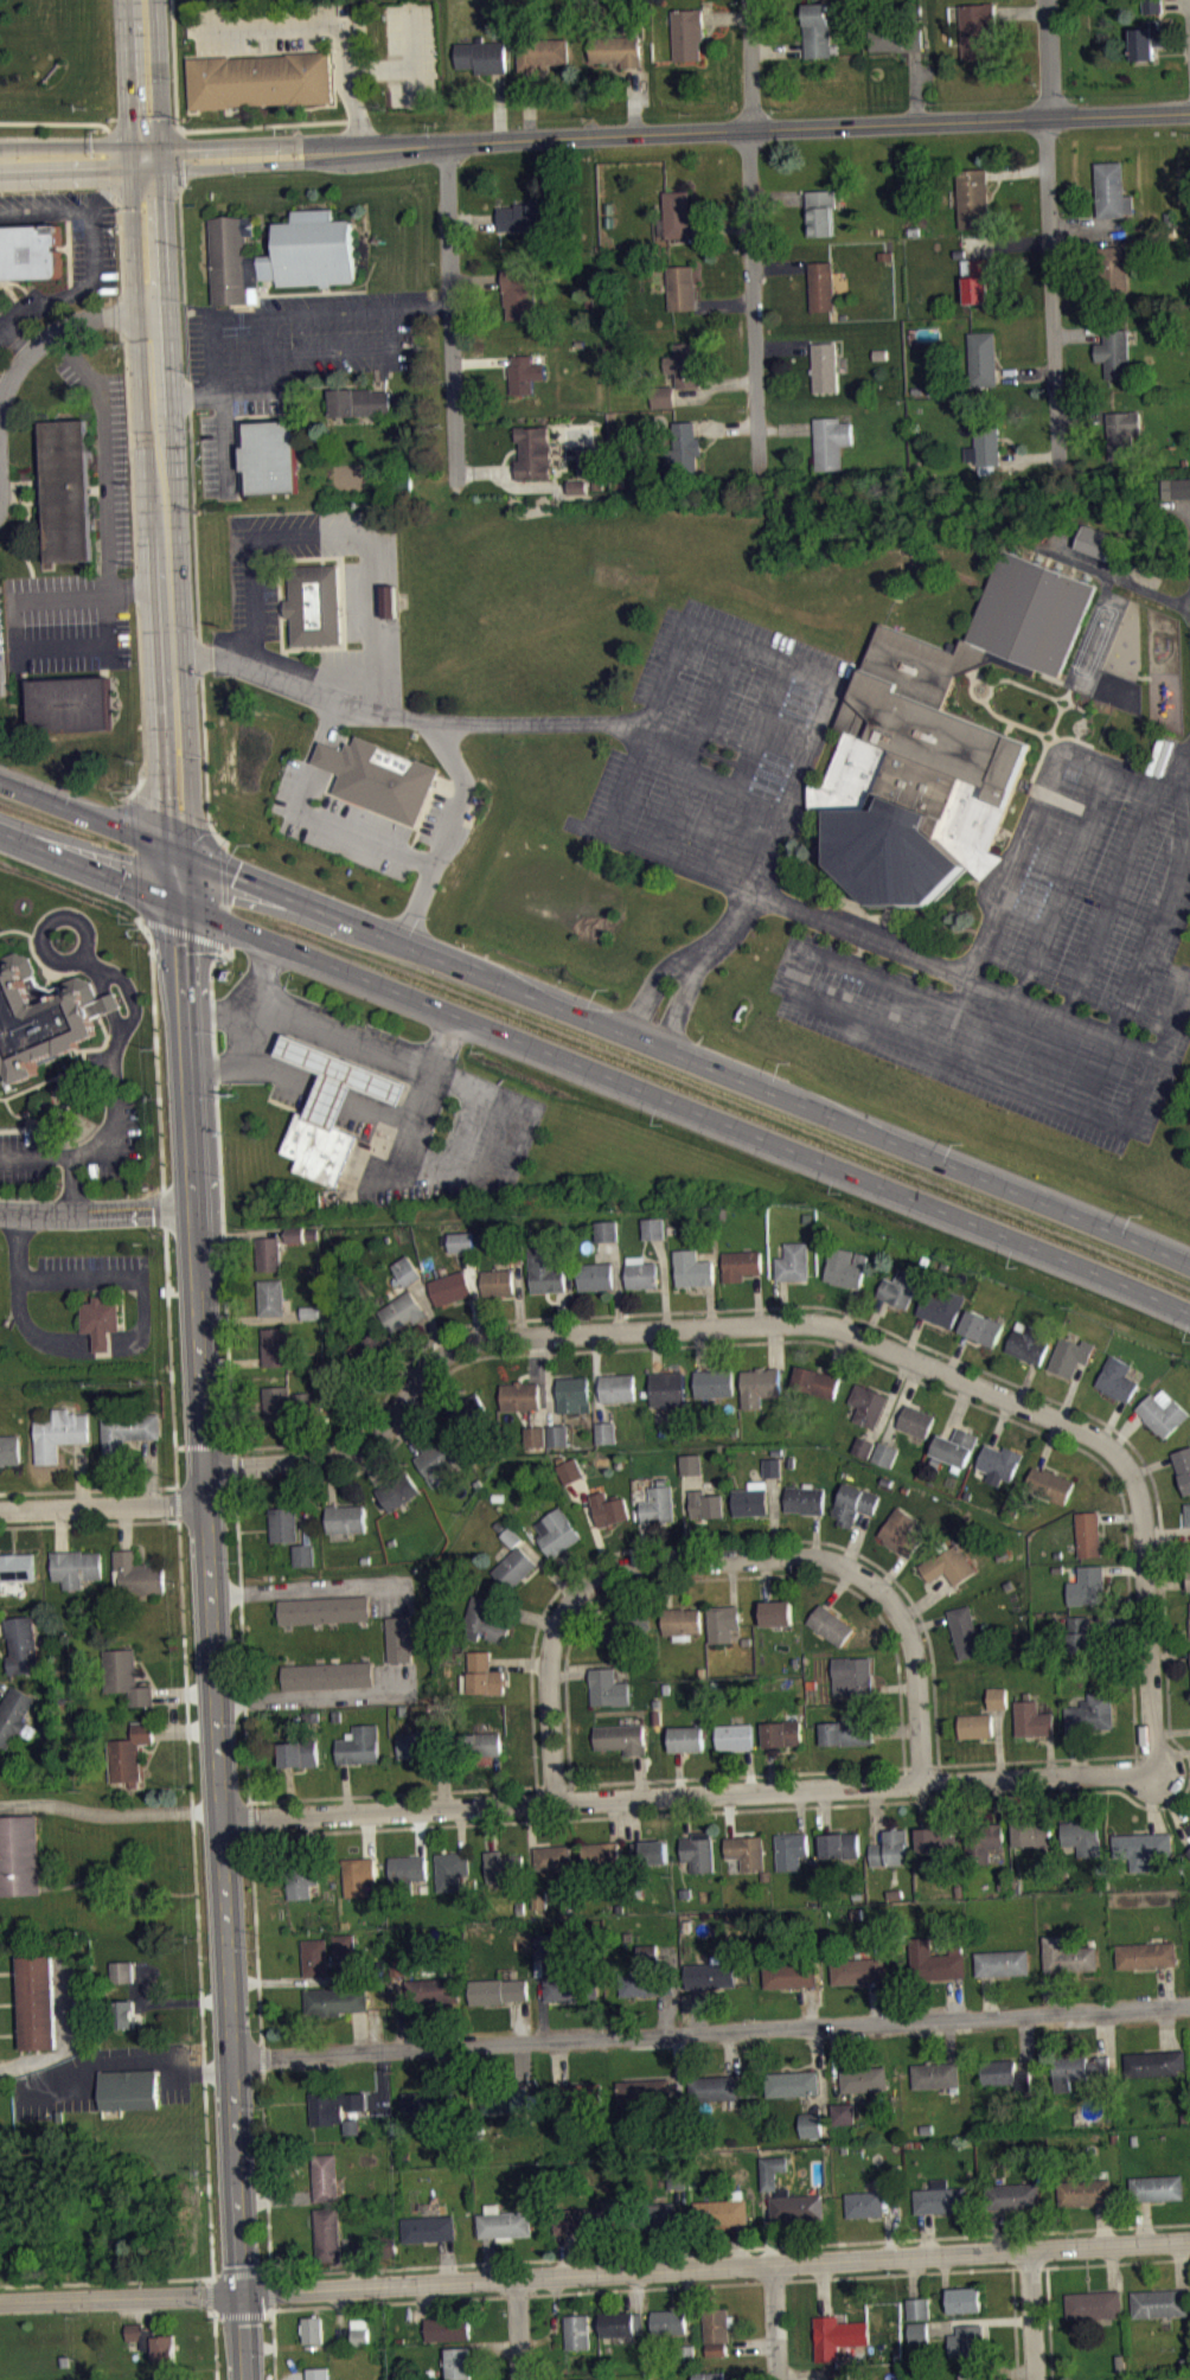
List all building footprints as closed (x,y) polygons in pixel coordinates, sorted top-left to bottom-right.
[(1163,11),(1162,0),(1142,0),(1144,13),(1163,11)] [(805,58),(802,2),(828,2),(831,57),(805,58)] [(962,59),(960,4),(996,2),(997,24),(990,24),(991,58),(962,59)] [(673,60),(672,9),(703,8),(703,39),(699,40),(699,59),(673,60)] [(871,50),(922,50),(920,19),(868,19),(871,50)] [(1132,59),(1131,28),(1144,28),(1143,20),(1159,19),(1160,26),(1170,26),(1171,45),(1154,46),(1154,58),(1132,59)] [(591,39),(591,62),(622,60),(622,66),(641,66),(641,37),(591,39)] [(519,71),(518,40),(568,38),(569,63),(538,63),(538,71),(519,71)] [(455,43),(458,69),(475,68),(475,72),(506,72),(505,41),(455,43)] [(188,58),(191,108),(333,102),(330,52),(188,58)] [(1095,162),(1098,217),(1126,216),(1126,213),(1133,213),(1132,194),(1125,194),(1122,161),(1095,162)] [(957,169),(960,229),(990,228),(986,168),(957,169)] [(663,191),(664,217),(658,217),(659,236),(665,236),(665,238),(691,237),(690,190),(663,191)] [(807,237),(806,191),(836,191),(836,207),(832,207),(833,236),(807,237)] [(557,204),(557,228),(500,231),(499,206),(516,206),(516,204),(557,204)] [(251,215),(252,232),(244,233),(245,254),(274,252),(273,220),(292,220),(290,207),(331,206),(331,218),(350,217),(352,281),(328,281),(330,284),(318,286),(318,282),(275,283),(275,277),(258,279),(258,284),(257,284),(257,301),(212,302),(209,216),(251,215)] [(1,273),(2,276),(50,275),(55,275),(56,274),(58,270),(58,267),(58,248),(55,248),(55,243),(58,243),(57,223),(43,223),(43,226),(39,226),(39,223),(0,224),(0,273),(1,273)] [(1126,245),(1128,288),(1099,288),(1099,247),(1126,245)] [(961,260),(966,303),(989,302),(989,287),(993,287),(991,257),(961,260)] [(808,262),(811,312),(834,311),(832,262),(808,262)] [(695,309),(668,311),(667,268),(693,265),(695,309)] [(503,269),(504,306),(507,306),(507,320),(539,319),(539,308),(537,308),(535,268),(503,269)] [(1105,344),(1095,344),(1096,362),(1105,362),(1106,379),(1130,377),(1127,327),(1103,327),(1105,344)] [(968,333),(971,385),(997,385),(994,331),(968,333)] [(677,388),(676,373),(660,373),(659,357),(673,356),(673,344),(697,343),(699,385),(677,388)] [(812,344),(814,392),(838,391),(836,343),(812,344)] [(511,394),(508,357),(532,357),(532,365),(544,364),(544,378),(532,379),(533,394),(511,394)] [(652,407),(672,407),(672,386),(651,386),(652,407)] [(331,389),(332,415),(391,412),(390,391),(373,392),(373,389),(356,390),(356,388),(331,389)] [(1107,414),(1109,461),(1133,459),(1132,435),(1140,435),(1139,411),(1107,414)] [(814,417),(815,469),(842,469),(840,444),(852,444),(851,422),(840,421),(840,416),(814,417)] [(37,420),(82,417),(88,557),(43,559),(37,420)] [(239,444),(245,444),(244,421),(292,418),(295,490),(247,492),(245,468),(241,468),(239,444)] [(964,447),(965,461),(977,461),(977,466),(999,465),(999,418),(974,418),(975,447),(964,447)] [(695,421),(696,437),(700,437),(700,454),(696,454),(697,462),(667,463),(667,422),(695,421)] [(514,427),(516,441),(520,441),(520,460),(516,460),(516,479),(550,478),(550,467),(552,466),(551,444),(549,442),(549,426),(514,427)] [(578,475),(578,452),(599,450),(600,475),(586,475),(586,493),(568,494),(568,480),(578,480),(578,475)] [(1160,476),(1189,475),(1189,496),(1160,497),(1160,476)] [(587,500),(587,487),(569,488),(569,501),(587,500)] [(1082,523),(1112,535),(1102,557),(1073,545),(1082,523)] [(1002,546),(1093,583),(1056,676),(1035,666),(1031,674),(992,658),(953,676),(940,708),(1028,742),(986,850),(1002,856),(979,879),(966,865),(928,904),(869,906),(826,863),(826,808),(807,810),(806,776),(823,783),(844,729),(834,725),(845,695),(849,696),(879,621),(954,652),(960,638),(965,639),(1002,546)] [(287,564),(288,597),(282,597),(283,615),(289,615),(290,644),(339,641),(335,563),(287,564)] [(26,678),(28,731),(107,728),(104,674),(26,678)] [(319,740),(311,761),(339,772),(332,791),(414,824),(437,766),(354,732),(351,743),(345,741),(341,749),(319,740)] [(8,1071),(13,1083),(37,1073),(31,1061),(56,1051),(57,1054),(78,1045),(77,1041),(97,1032),(91,1018),(92,1017),(91,1016),(120,1004),(113,990),(85,1003),(85,1000),(83,1000),(81,996),(83,994),(83,992),(81,986),(76,984),(69,987),(66,990),(62,992),(58,984),(50,987),(37,981),(33,974),(32,972),(33,968),(28,955),(14,949),(1,954),(0,957),(0,1075),(8,1071)] [(284,1032),(276,1054),(279,1054),(289,1058),(302,1063),(311,1068),(320,1071),(322,1073),(319,1082),(306,1113),(298,1109),(282,1150),(298,1157),(294,1169),(335,1185),(356,1134),(335,1125),(348,1095),(353,1085),(354,1085),(363,1088),(373,1093),(384,1098),(397,1102),(399,1103),(408,1082),(405,1081),(392,1076),(380,1071),(371,1068),(363,1063),(351,1060),(340,1055),(328,1050),(319,1047),(311,1043),(298,1037),(286,1032),(284,1032)] [(665,1237),(664,1217),(644,1218),(645,1239),(657,1239),(665,1237)] [(619,1239),(618,1218),(595,1221),(596,1241),(613,1240),(619,1239)] [(286,1227),(303,1226),(305,1240),(287,1241),(286,1231),(286,1227)] [(474,1249),(473,1230),(449,1231),(450,1252),(467,1250),(474,1249)] [(305,1234),(287,1234),(287,1250),(305,1249),(305,1234)] [(257,1236),(280,1235),(281,1269),(258,1269),(257,1236)] [(785,1241),(807,1241),(808,1279),(782,1279),(776,1279),(775,1256),(785,1256),(785,1241)] [(524,1261),(523,1242),(505,1243),(506,1263),(518,1262),(524,1261)] [(567,1290),(565,1263),(557,1263),(556,1245),(530,1246),(532,1292),(561,1291),(567,1290)] [(831,1245),(853,1249),(851,1261),(855,1262),(857,1252),(868,1254),(860,1287),(856,1286),(824,1279),(831,1245)] [(674,1248),(676,1265),(677,1263),(678,1285),(709,1284),(715,1284),(714,1259),(698,1260),(698,1248),(674,1248)] [(723,1250),(760,1249),(761,1272),(756,1272),(743,1273),(744,1280),(724,1281),(723,1250)] [(407,1254),(392,1263),(407,1285),(415,1280),(421,1275),(407,1254)] [(578,1262),(613,1261),(614,1287),(580,1288),(578,1262)] [(657,1261),(626,1262),(628,1287),(659,1286),(657,1261)] [(473,1293),(466,1268),(429,1280),(436,1305),(473,1293)] [(514,1292),(513,1268),(482,1269),(484,1293),(514,1292)] [(885,1277),(895,1280),(901,1268),(921,1277),(907,1309),(883,1298),(877,1295),(885,1277)] [(258,1279),(284,1278),(286,1313),(260,1314),(258,1279)] [(410,1287),(378,1310),(392,1332),(411,1319),(414,1323),(428,1313),(410,1287)] [(917,1313),(926,1292),(940,1298),(945,1287),(965,1295),(952,1327),(922,1314),(917,1313)] [(94,1294),(95,1301),(82,1301),(83,1331),(94,1330),(95,1338),(95,1350),(110,1349),(110,1338),(110,1330),(121,1329),(120,1300),(104,1300),(104,1294),(94,1294)] [(301,1305),(319,1305),(319,1317),(302,1318),(302,1316),(301,1305)] [(968,1309),(959,1331),(965,1333),(993,1346),(1004,1323),(990,1316),(989,1317),(968,1309)] [(1018,1319),(1006,1351),(1034,1362),(1039,1364),(1053,1333),(1018,1319)] [(263,1326),(288,1325),(290,1363),(263,1365),(263,1358),(262,1343),(264,1343),(263,1326)] [(389,1345),(372,1330),(360,1343),(356,1339),(345,1351),(350,1355),(341,1364),(358,1380),(384,1350),(389,1345)] [(1062,1336),(1049,1368),(1073,1377),(1079,1359),(1083,1362),(1088,1363),(1096,1343),(1085,1338),(1082,1343),(1062,1336)] [(1112,1354),(1096,1383),(1103,1388),(1103,1389),(1122,1400),(1128,1402),(1139,1381),(1127,1374),(1132,1364),(1112,1354)] [(798,1364),(832,1374),(840,1376),(834,1397),(792,1387),(798,1364)] [(742,1370),(743,1408),(762,1407),(762,1395),(781,1395),(780,1367),(774,1367),(764,1368),(764,1365),(756,1365),(756,1369),(742,1370)] [(695,1370),(702,1370),(732,1369),(734,1395),(696,1397),(695,1370)] [(651,1371),(657,1371),(685,1370),(686,1403),(652,1405),(651,1371)] [(602,1374),(635,1373),(636,1399),(603,1401),(602,1374)] [(558,1376),(589,1375),(590,1401),(582,1402),(582,1410),(559,1412),(558,1376)] [(503,1383),(516,1382),(516,1380),(525,1378),(525,1382),(539,1381),(540,1408),(504,1409),(503,1383)] [(888,1395),(857,1382),(850,1401),(859,1406),(853,1420),(875,1428),(888,1395)] [(264,1386),(290,1384),(292,1420),(265,1421),(264,1386)] [(295,1391),(321,1390),(322,1409),(303,1410),(296,1410),(295,1391)] [(448,1408),(453,1406),(478,1391),(494,1421),(473,1434),(468,1426),(461,1431),(448,1408)] [(1135,1408),(1140,1414),(1165,1438),(1179,1423),(1181,1425),(1189,1415),(1189,1413),(1175,1397),(1166,1406),(1152,1391),(1135,1408)] [(907,1403),(935,1414),(926,1438),(897,1426),(907,1403)] [(36,1419),(55,1419),(55,1407),(71,1407),(71,1412),(89,1412),(90,1440),(81,1441),(59,1441),(59,1461),(37,1463),(36,1419)] [(103,1414),(160,1413),(161,1438),(149,1438),(129,1438),(129,1461),(104,1463),(103,1414)] [(615,1421),(616,1441),(597,1442),(596,1421),(600,1421),(615,1421)] [(549,1423),(549,1445),(569,1444),(568,1423),(552,1423),(549,1423)] [(545,1425),(542,1425),(525,1426),(526,1446),(546,1445),(545,1425)] [(958,1427),(979,1435),(973,1450),(972,1448),(965,1467),(932,1453),(940,1434),(945,1437),(953,1439),(958,1427)] [(420,1444),(424,1451),(420,1454),(415,1458),(435,1486),(455,1472),(449,1465),(462,1455),(447,1434),(439,1440),(434,1433),(420,1444)] [(4,1465),(0,1465),(0,1436),(19,1435),(20,1463),(4,1463),(4,1465)] [(875,1441),(871,1440),(858,1435),(852,1451),(869,1458),(875,1441)] [(900,1448),(885,1442),(881,1440),(872,1459),(891,1467),(900,1448)] [(876,1449),(859,1443),(854,1459),(870,1465),(876,1449)] [(986,1444),(991,1445),(1003,1450),(1005,1445),(1023,1453),(1011,1480),(1003,1477),(999,1485),(986,1479),(990,1471),(977,1466),(986,1444)] [(1172,1452),(1189,1446),(1189,1493),(1186,1495),(1173,1457),(1172,1452)] [(703,1473),(702,1453),(680,1454),(682,1474),(686,1473),(703,1473)] [(586,1474),(576,1455),(558,1465),(568,1484),(576,1479),(586,1474)] [(764,1458),(781,1458),(781,1476),(775,1476),(764,1476),(764,1458)] [(1044,1467),(1043,1470),(1039,1469),(1035,1466),(1026,1486),(1066,1504),(1076,1480),(1044,1467)] [(376,1489),(380,1486),(407,1470),(421,1491),(390,1510),(376,1489)] [(845,1480),(833,1514),(840,1517),(838,1523),(852,1528),(858,1509),(865,1511),(872,1515),(881,1493),(845,1480)] [(641,1501),(651,1499),(650,1485),(673,1484),(674,1520),(646,1521),(642,1521),(641,1501)] [(787,1485),(825,1488),(824,1514),(817,1514),(802,1512),(802,1511),(786,1510),(787,1485)] [(767,1486),(732,1489),(734,1515),(769,1514),(767,1486)] [(691,1489),(706,1488),(706,1493),(724,1493),(725,1516),(692,1517),(691,1489)] [(591,1495),(607,1490),(609,1496),(618,1492),(620,1498),(626,1496),(632,1517),(601,1527),(591,1495)] [(327,1504),(332,1504),(338,1503),(338,1505),(364,1503),(366,1530),(328,1531),(327,1504)] [(552,1557),(557,1554),(583,1536),(562,1505),(537,1522),(544,1534),(539,1537),(552,1557)] [(898,1505),(917,1518),(910,1528),(922,1537),(909,1556),(904,1553),(878,1534),(898,1505)] [(270,1508),(296,1506),(298,1540),(271,1541),(270,1508)] [(1099,1510),(1075,1512),(1079,1556),(1102,1555),(1099,1518),(1099,1510)] [(523,1537),(511,1525),(501,1535),(513,1547),(520,1540),(523,1537)] [(293,1543),(306,1542),(313,1542),(314,1563),(295,1565),(293,1543)] [(935,1553),(919,1565),(929,1581),(936,1576),(945,1572),(954,1586),(975,1570),(958,1543),(938,1556),(935,1553)] [(538,1563),(520,1544),(493,1570),(511,1589),(538,1563)] [(52,1550),(60,1550),(83,1549),(83,1552),(102,1552),(103,1578),(83,1578),(83,1587),(63,1588),(63,1579),(52,1579),(52,1550)] [(136,1549),(126,1549),(114,1549),(115,1569),(121,1569),(122,1592),(166,1591),(165,1565),(148,1565),(148,1562),(136,1562),(136,1549)] [(0,1553),(0,1588),(4,1588),(4,1580),(33,1580),(33,1552),(0,1553)] [(1103,1565),(1079,1565),(1080,1581),(1068,1581),(1069,1604),(1083,1604),(1083,1602),(1103,1601),(1102,1594),(1105,1594),(1103,1569),(1103,1565)] [(511,1623),(503,1620),(494,1618),(499,1600),(473,1593),(465,1626),(468,1626),(465,1636),(478,1639),(480,1631),(487,1633),(486,1637),(506,1643),(511,1623)] [(279,1599),(370,1594),(371,1619),(280,1624),(279,1599)] [(763,1600),(768,1600),(793,1600),(793,1625),(763,1625),(763,1600)] [(821,1602),(808,1621),(842,1645),(855,1627),(825,1606),(821,1602)] [(601,1631),(607,1627),(644,1604),(657,1624),(614,1651),(601,1631)] [(946,1610),(970,1604),(983,1653),(959,1659),(948,1616),(946,1610)] [(709,1606),(734,1605),(740,1605),(741,1627),(734,1627),(734,1642),(711,1643),(709,1606)] [(663,1607),(665,1633),(703,1631),(702,1607),(684,1608),(684,1606),(668,1607),(663,1607)] [(4,1619),(5,1627),(6,1637),(9,1637),(11,1653),(8,1655),(9,1674),(39,1670),(33,1616),(4,1619)] [(386,1617),(410,1616),(412,1661),(389,1662),(386,1617)] [(1090,1616),(1069,1616),(1070,1652),(1105,1652),(1105,1655),(1113,1655),(1112,1642),(1105,1642),(1105,1630),(1090,1630),(1090,1621),(1090,1616)] [(154,1684),(137,1685),(136,1648),(104,1649),(105,1691),(129,1690),(130,1704),(155,1703),(154,1684)] [(491,1650),(469,1650),(469,1672),(461,1672),(461,1690),(469,1690),(469,1693),(505,1693),(504,1670),(491,1670),(491,1662),(491,1650)] [(833,1657),(834,1695),(872,1693),(872,1687),(871,1656),(833,1657)] [(372,1659),(282,1664),(283,1690),(373,1684),(372,1659)] [(590,1668),(615,1666),(616,1681),(629,1681),(631,1702),(593,1704),(590,1672),(590,1668)] [(7,1748),(0,1744),(0,1706),(8,1691),(13,1684),(36,1697),(24,1719),(28,1722),(23,1735),(17,1732),(7,1748)] [(987,1687),(1006,1687),(1007,1708),(997,1708),(989,1708),(987,1687)] [(1066,1706),(1089,1704),(1088,1691),(1112,1690),(1114,1727),(1076,1729),(1067,1729),(1066,1706)] [(1015,1700),(1016,1735),(1049,1734),(1054,1734),(1054,1712),(1038,1713),(1037,1698),(1015,1700)] [(992,1713),(959,1714),(960,1738),(993,1736),(992,1713)] [(763,1722),(779,1722),(779,1720),(801,1719),(801,1744),(787,1745),(787,1746),(770,1746),(763,1747),(763,1722)] [(821,1721),(823,1745),(874,1742),(872,1730),(872,1719),(821,1721)] [(154,1720),(132,1721),(133,1738),(108,1739),(110,1781),(143,1780),(141,1744),(155,1742),(154,1720)] [(338,1738),(356,1736),(354,1723),(379,1722),(380,1740),(379,1740),(379,1760),(345,1762),(339,1762),(338,1738)] [(595,1726),(644,1722),(645,1741),(646,1741),(647,1753),(636,1754),(626,1754),(626,1747),(596,1748),(595,1726)] [(717,1725),(753,1722),(755,1749),(749,1749),(732,1751),(732,1748),(718,1749),(717,1725)] [(671,1727),(704,1726),(705,1751),(678,1752),(672,1752),(671,1727)] [(398,1733),(444,1729),(446,1755),(440,1755),(420,1758),(420,1755),(401,1757),(398,1733)] [(501,1754),(501,1730),(476,1730),(478,1733),(456,1734),(458,1757),(479,1757),(479,1754),(497,1754),(501,1754)] [(281,1742),(300,1741),(300,1738),(318,1738),(319,1765),(288,1766),(282,1767),(281,1742)] [(0,1815),(0,1895),(41,1893),(38,1813),(0,1815)] [(1061,1822),(1067,1822),(1071,1822),(1071,1819),(1090,1818),(1090,1821),(1098,1819),(1099,1840),(1100,1840),(1101,1854),(1077,1855),(1077,1844),(1062,1844),(1061,1822)] [(1012,1821),(1013,1844),(1051,1843),(1050,1819),(1018,1821),(1012,1821)] [(1003,1822),(998,1823),(966,1823),(967,1863),(990,1862),(990,1848),(1004,1847),(1003,1822)] [(916,1828),(923,1828),(957,1825),(959,1862),(945,1863),(943,1851),(919,1853),(916,1828)] [(870,1843),(877,1843),(885,1842),(884,1829),(907,1828),(908,1843),(907,1843),(908,1863),(871,1866),(870,1843)] [(692,1831),(693,1837),(686,1837),(682,1837),(683,1860),(692,1860),(692,1872),(714,1870),(714,1837),(711,1837),(711,1831),(692,1831)] [(775,1832),(800,1831),(807,1831),(808,1855),(800,1855),(800,1868),(778,1869),(775,1832)] [(820,1834),(826,1834),(858,1831),(860,1855),(821,1857),(820,1834)] [(1113,1834),(1154,1832),(1171,1831),(1172,1855),(1149,1856),(1150,1870),(1131,1870),(1130,1857),(1114,1857),(1113,1834)] [(725,1836),(730,1836),(763,1835),(764,1868),(742,1869),(741,1856),(725,1856),(725,1836)] [(632,1841),(636,1841),(667,1840),(667,1862),(633,1864),(632,1841)] [(618,1841),(613,1841),(583,1843),(584,1861),(600,1860),(601,1880),(621,1879),(618,1841)] [(535,1847),(570,1844),(571,1867),(536,1869),(535,1847)] [(501,1849),(491,1850),(485,1850),(486,1880),(524,1879),(523,1854),(501,1855),(501,1849)] [(468,1850),(462,1851),(435,1853),(437,1890),(461,1889),(461,1875),(469,1874),(468,1850)] [(426,1855),(421,1855),(389,1856),(391,1895),(412,1894),(412,1880),(427,1879),(426,1855)] [(343,1858),(369,1856),(375,1856),(376,1881),(367,1882),(369,1894),(345,1896),(343,1858)] [(318,1860),(312,1860),(286,1861),(288,1899),(312,1896),(311,1883),(319,1883),(318,1860)] [(546,1889),(535,1890),(532,1890),(532,1907),(546,1907),(546,1889)] [(333,1934),(354,1933),(354,1952),(343,1953),(334,1953),(333,1934)] [(555,1956),(555,1933),(535,1933),(536,1957),(540,1957),(555,1956)] [(1044,1936),(1045,1972),(1056,1971),(1099,1969),(1098,1945),(1069,1947),(1068,1934),(1044,1936)] [(911,1937),(930,1936),(932,1954),(951,1953),(951,1945),(961,1945),(961,1953),(965,1952),(966,1977),(954,1977),(913,1979),(911,1937)] [(302,1939),(326,1938),(328,1975),(305,1976),(302,1939)] [(1117,1944),(1176,1940),(1177,1965),(1165,1965),(1119,1968),(1117,1944)] [(657,1943),(636,1944),(638,1960),(657,1960),(657,1951),(657,1943)] [(975,1952),(1029,1949),(1030,1973),(989,1976),(977,1976),(975,1952)] [(21,2048),(55,2047),(53,1954),(18,1956),(21,2048)] [(404,1973),(404,1956),(390,1957),(391,1975),(398,1975),(404,1973)] [(831,1960),(884,1957),(885,1981),(875,1982),(833,1984),(831,1960)] [(134,1982),(133,1959),(111,1960),(111,1982),(134,1982)] [(685,1964),(735,1960),(736,1985),(696,1986),(686,1988),(685,1964)] [(764,1988),(763,1963),(817,1960),(818,1985),(807,1985),(764,1988)] [(672,1969),(619,1971),(620,1995),(673,1992),(672,1969)] [(543,1976),(544,2000),(597,1997),(596,1972),(543,1976)] [(405,1979),(458,1976),(459,2000),(408,2003),(405,1979)] [(469,1979),(471,2003),(504,2002),(504,2000),(518,1998),(527,1998),(527,1978),(503,1979),(503,1978),(469,1979)] [(305,1989),(306,2013),(321,2013),(321,2016),(341,2015),(341,2011),(359,2010),(369,2010),(367,1984),(305,1989)] [(134,2000),(114,2000),(114,2027),(135,2027),(134,2000)] [(1126,2052),(1169,2050),(1185,2049),(1186,2068),(1179,2068),(1179,2074),(1127,2077),(1126,2052)] [(1109,2054),(1102,2055),(1095,2055),(1095,2059),(1088,2060),(1087,2054),(1054,2056),(1056,2091),(1071,2091),(1071,2079),(1089,2079),(1089,2074),(1109,2073),(1109,2054)] [(1016,2059),(983,2060),(984,2085),(1017,2082),(1017,2091),(1031,2090),(1030,2069),(1024,2071),(1017,2071),(1016,2059)] [(911,2064),(951,2062),(959,2061),(960,2086),(913,2088),(911,2064)] [(839,2068),(887,2066),(888,2090),(842,2092),(839,2068)] [(98,2071),(156,2068),(158,2107),(101,2110),(98,2071)] [(766,2072),(818,2069),(819,2093),(767,2096),(766,2072)] [(690,2077),(730,2075),(737,2074),(738,2098),(691,2099),(690,2077)] [(670,2078),(618,2081),(619,2105),(671,2101),(670,2078)] [(551,2084),(561,2084),(601,2081),(602,2105),(552,2109),(551,2084)] [(480,2088),(520,2086),(526,2086),(527,2110),(481,2112),(480,2088)] [(309,2091),(345,2090),(345,2092),(365,2092),(365,2099),(366,2107),(344,2109),(344,2119),(359,2118),(360,2133),(345,2133),(344,2120),(334,2122),(334,2124),(311,2125),(309,2091)] [(402,2092),(443,2090),(452,2090),(453,2113),(403,2116),(402,2092)] [(853,2103),(837,2103),(831,2103),(832,2124),(855,2123),(853,2103)] [(820,2111),(818,2111),(800,2112),(801,2135),(823,2133),(820,2111)] [(680,2112),(676,2112),(659,2113),(660,2133),(680,2132),(680,2112)] [(346,2143),(361,2142),(360,2127),(345,2127),(346,2143)] [(313,2154),(337,2152),(339,2199),(314,2200),(314,2194),(313,2154)] [(778,2189),(776,2170),(788,2169),(787,2155),(761,2156),(762,2190),(767,2190),(778,2189)] [(668,2169),(685,2168),(686,2187),(680,2187),(668,2187),(668,2169)] [(1131,2177),(1183,2174),(1184,2199),(1143,2200),(1132,2201),(1131,2177)] [(914,2189),(915,2213),(926,2213),(968,2211),(967,2187),(948,2187),(948,2177),(932,2179),(933,2188),(914,2189)] [(1113,2202),(1112,2177),(1061,2180),(1062,2205),(1102,2202),(1113,2202)] [(687,2196),(686,2178),(670,2178),(670,2196),(687,2196)] [(986,2184),(1039,2182),(1041,2207),(999,2208),(987,2209),(986,2184)] [(695,2200),(696,2225),(738,2224),(749,2222),(748,2197),(744,2197),(743,2188),(729,2189),(729,2199),(695,2200)] [(883,2190),(846,2193),(847,2216),(884,2215),(883,2190)] [(770,2196),(824,2194),(825,2218),(772,2220),(770,2196)] [(629,2205),(677,2202),(678,2226),(631,2228),(629,2205)] [(555,2233),(554,2208),(615,2206),(616,2229),(565,2232),(555,2233)] [(315,2207),(339,2207),(341,2260),(318,2260),(315,2207)] [(478,2213),(531,2209),(532,2234),(488,2237),(480,2238),(478,2213)] [(402,2216),(455,2214),(456,2239),(446,2239),(404,2241),(402,2216)] [(377,2235),(396,2234),(397,2254),(378,2254),(378,2243),(377,2235)] [(948,2289),(980,2286),(981,2311),(949,2312),(948,2289)] [(1132,2291),(1182,2289),(1188,2288),(1189,2314),(1133,2317),(1132,2291)] [(1121,2289),(1112,2290),(1066,2292),(1068,2320),(1122,2315),(1121,2289)] [(929,2297),(917,2297),(908,2298),(909,2318),(929,2318),(929,2297)] [(704,2308),(728,2307),(729,2341),(705,2342),(704,2308)] [(686,2309),(653,2310),(653,2334),(687,2333),(686,2309)] [(602,2312),(602,2336),(636,2335),(636,2333),(644,2333),(642,2312),(635,2312),(635,2311),(602,2312)] [(565,2315),(589,2314),(590,2347),(567,2348),(565,2315)] [(426,2317),(431,2317),(469,2315),(471,2339),(427,2341),(426,2317)] [(814,2316),(824,2315),(839,2315),(839,2322),(869,2321),(870,2343),(839,2344),(839,2360),(817,2360),(815,2342),(818,2342),(817,2322),(814,2322),(814,2316)] [(303,2317),(322,2316),(324,2342),(305,2343),(303,2317)] [(369,2317),(369,2343),(352,2343),(352,2339),(352,2317),(369,2317)] [(928,2321),(909,2322),(910,2343),(929,2342),(928,2324),(928,2321)] [(127,2322),(134,2322),(143,2322),(143,2328),(156,2327),(158,2334),(174,2333),(175,2361),(155,2362),(155,2349),(143,2350),(142,2340),(127,2340),(127,2322)] [(984,2323),(958,2324),(958,2334),(949,2334),(951,2356),(985,2354),(984,2323)] [(695,2343),(691,2344),(680,2344),(682,2363),(696,2362),(695,2343)] [(472,2347),(447,2348),(448,2379),(473,2378),(472,2352),(472,2347)] [(961,2379),(978,2379),(978,2374),(978,2365),(961,2365),(961,2379)] [(330,2367),(330,2379),(308,2379),(307,2368),(330,2367)] [(833,2367),(833,2374),(833,2379),(850,2379),(850,2367),(833,2367)] [(695,2371),(695,2379),(724,2379),(724,2369),(695,2371)] [(155,2374),(156,2379),(175,2379),(174,2372),(155,2374)]
